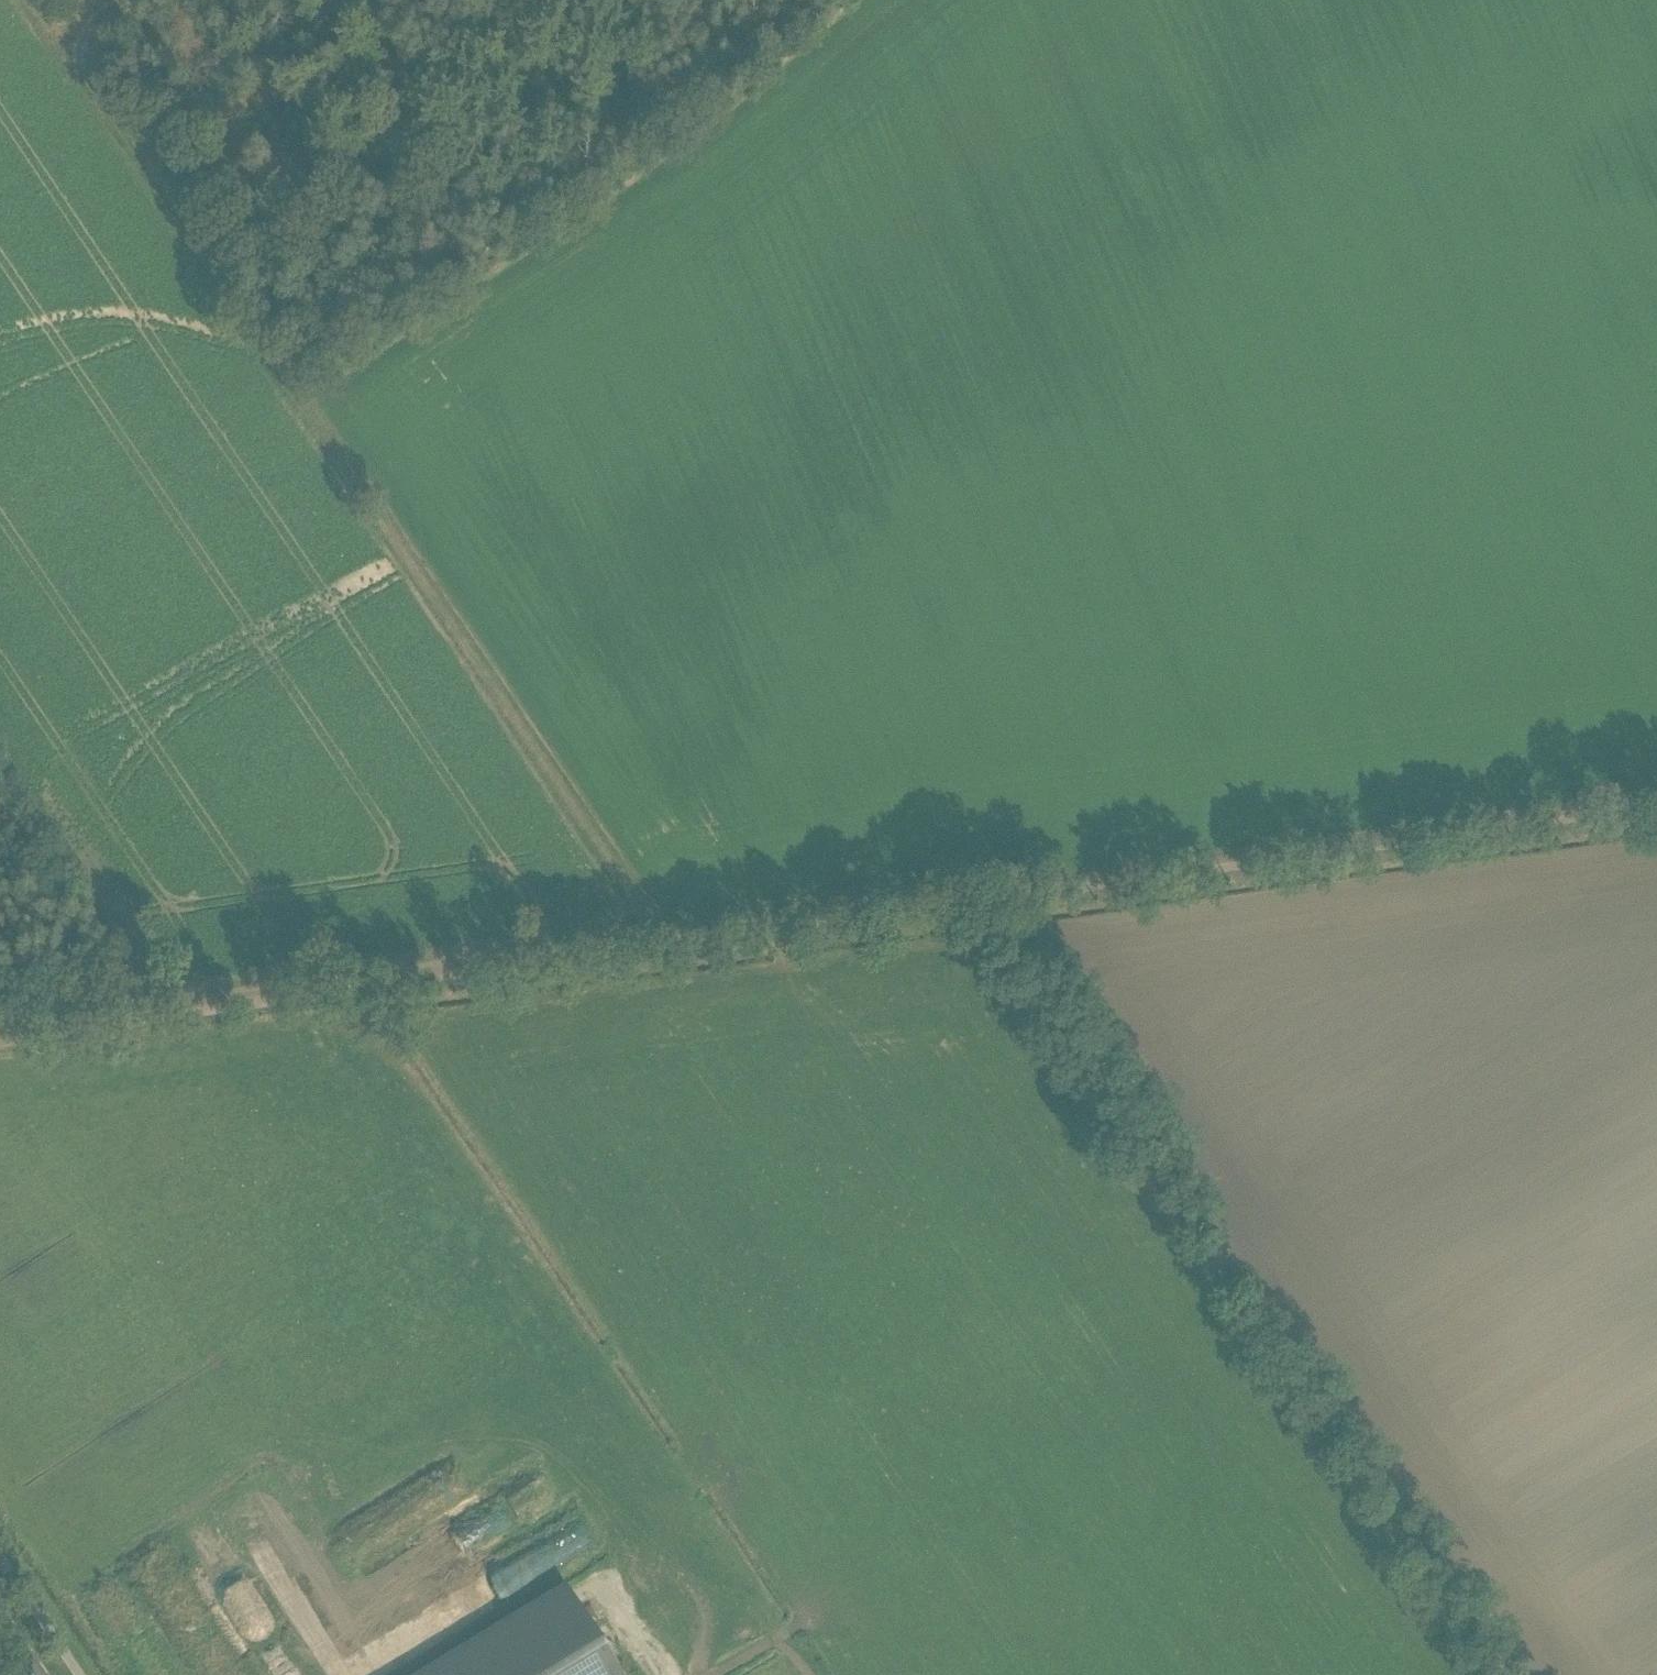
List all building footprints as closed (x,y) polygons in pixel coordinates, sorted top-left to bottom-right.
[(568,1590),(429,1674),(619,1674),(568,1590)]
